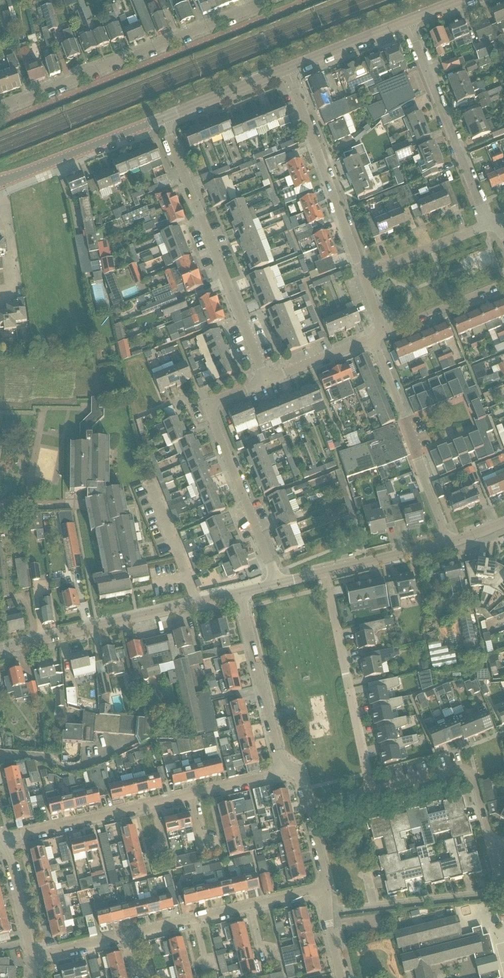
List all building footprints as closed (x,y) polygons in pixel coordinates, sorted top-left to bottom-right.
[(133,3),(146,34),(155,31),(142,0),(140,0),(133,3)] [(154,5),(152,0),(145,0),(158,33),(169,29),(163,15),(163,13),(158,15),(154,5)] [(162,12),(168,9),(164,0),(158,0),(162,12)] [(174,9),(175,9),(181,24),(181,23),(185,22),(193,19),(187,4),(188,4),(187,0),(171,0),(174,9)] [(196,1),(197,0),(203,14),(217,9),(213,0),(196,0),(196,1)] [(217,9),(226,5),(224,0),(213,0),(217,9)] [(83,2),(79,4),(81,10),(97,49),(103,46),(104,47),(108,46),(108,44),(109,44),(104,31),(103,29),(100,31),(98,32),(96,32),(91,20),(93,19),(88,7),(86,8),(83,2)] [(490,10),(496,24),(491,26),(495,36),(496,38),(497,38),(502,52),(503,56),(503,34),(503,31),(503,4),(490,10)] [(48,27),(47,27),(48,32),(58,29),(50,5),(42,7),(48,27)] [(124,38),(116,18),(111,5),(102,9),(105,17),(108,15),(112,26),(106,28),(106,30),(111,43),(113,42),(114,43),(116,42),(117,41),(124,38)] [(97,49),(81,10),(76,12),(82,24),(86,36),(79,39),(80,40),(85,53),(86,53),(88,54),(91,53),(91,51),(97,49)] [(9,11),(2,13),(6,33),(14,32),(11,21),(9,11)] [(125,16),(119,18),(129,44),(144,38),(139,23),(129,27),(125,16)] [(448,27),(449,29),(454,41),(457,49),(472,43),(463,21),(448,27)] [(493,34),(492,32),(488,21),(474,27),(479,40),(493,34)] [(47,27),(42,29),(47,47),(48,51),(43,52),(45,61),(46,63),(50,77),(61,73),(56,59),(52,45),(48,32),(47,27)] [(75,42),(70,29),(64,31),(68,43),(62,45),(67,60),(69,59),(71,60),(73,59),(74,58),(80,56),(75,42)] [(454,41),(449,29),(444,31),(443,29),(430,34),(439,57),(444,55),(442,48),(449,45),(449,43),(454,41)] [(486,58),(480,45),(474,47),(479,61),(486,58)] [(384,53),(389,65),(393,76),(401,72),(402,73),(408,71),(404,61),(398,46),(392,49),(384,53)] [(33,65),(27,48),(19,51),(30,84),(45,79),(39,63),(33,65)] [(373,81),(374,84),(381,81),(379,76),(387,73),(384,67),(389,65),(384,53),(379,55),(379,54),(365,60),(366,63),(373,80),(373,81)] [(11,70),(4,73),(10,91),(21,87),(20,86),(22,86),(19,78),(18,78),(15,70),(19,68),(14,55),(7,57),(11,70)] [(475,64),(466,67),(468,73),(477,70),(477,69),(488,65),(486,58),(479,61),(480,62),(475,64)] [(457,59),(442,64),(445,73),(460,67),(457,60),(457,59)] [(342,71),(352,97),(359,94),(356,87),(373,81),(373,80),(366,63),(362,64),(361,61),(348,67),(348,68),(342,71)] [(10,91),(4,73),(0,74),(0,95),(10,91)] [(382,101),(366,108),(376,121),(415,99),(405,74),(376,86),(382,101)] [(448,81),(453,92),(470,85),(465,74),(448,81)] [(320,109),(320,110),(321,111),(320,112),(326,125),(329,123),(349,114),(365,107),(359,94),(352,97),(330,105),(324,90),(328,89),(322,76),(308,83),(319,110),(320,109)] [(474,96),(473,92),(478,90),(476,83),(470,86),(470,85),(453,92),(457,103),(474,96)] [(501,87),(486,93),(478,97),(480,102),(498,95),(503,93),(501,87)] [(500,100),(498,95),(480,102),(483,108),(500,100)] [(278,105),(273,107),(279,121),(288,117),(282,101),(277,103),(278,105)] [(279,121),(273,107),(266,110),(265,108),(260,109),(267,125),(279,121)] [(267,125),(260,109),(256,111),(257,114),(251,116),(256,130),(267,125)] [(381,119),(384,126),(403,118),(399,109),(390,114),(381,119)] [(463,117),(467,128),(484,122),(479,109),(471,112),(472,114),(463,117)] [(408,132),(409,131),(425,125),(421,113),(403,120),(408,132)] [(330,126),(329,126),(336,141),(348,136),(350,135),(356,132),(354,126),(349,114),(329,123),(330,126)] [(256,130),(251,116),(245,119),(244,116),(239,118),(246,134),(256,130)] [(219,117),(215,119),(221,135),(232,131),(230,125),(227,118),(221,120),(219,117)] [(246,134),(239,118),(234,120),(236,123),(230,125),(232,131),(235,138),(246,134)] [(221,135),(215,119),(210,121),(211,124),(205,126),(211,139),(221,135)] [(484,122),(467,128),(472,140),(486,134),(489,133),(491,132),(493,139),(503,135),(503,125),(494,129),(490,120),(484,122)] [(430,136),(425,125),(409,131),(412,138),(415,137),(417,141),(430,136)] [(211,139),(205,126),(199,129),(198,126),(194,128),(200,144),(211,139)] [(381,127),(374,130),(378,139),(385,135),(381,127)] [(200,144),(194,128),(189,130),(190,132),(184,135),(190,148),(200,144)] [(362,129),(352,137),(356,143),(367,134),(363,129),(362,129)] [(293,141),(287,143),(289,147),(299,143),(296,136),(292,138),(293,141)] [(271,149),(268,150),(264,141),(261,142),(264,149),(265,152),(267,156),(273,153),(271,149)] [(392,147),(392,148),(393,148),(395,154),(411,148),(408,141),(392,147)] [(422,148),(417,150),(421,161),(440,154),(437,147),(435,148),(433,143),(422,148)] [(148,146),(144,148),(150,164),(161,160),(155,146),(149,149),(148,146)] [(347,161),(343,163),(348,175),(368,167),(369,166),(361,146),(352,150),(352,152),(345,155),(347,161)] [(150,164),(144,148),(139,150),(140,153),(134,155),(139,168),(150,164)] [(393,148),(392,148),(386,151),(389,158),(396,155),(395,154),(393,148)] [(414,156),(411,148),(395,154),(396,155),(399,163),(403,161),(403,160),(414,156)] [(265,152),(254,156),(256,160),(267,156),(265,152)] [(285,154),(265,161),(270,176),(274,175),(272,171),(278,169),(277,166),(288,162),(285,154)] [(421,161),(417,163),(424,179),(429,177),(438,173),(436,168),(442,166),(440,161),(443,160),(440,154),(421,161)] [(139,168),(134,155),(128,157),(127,155),(122,156),(128,172),(139,168)] [(128,172),(122,156),(118,158),(119,161),(112,163),(115,171),(118,177),(119,176),(128,172)] [(396,156),(385,160),(386,164),(397,160),(396,156)] [(301,159),(286,165),(289,172),(291,177),(306,171),(301,159)] [(261,173),(255,175),(257,177),(262,175),(266,174),(262,163),(255,165),(257,170),(259,169),(261,173)] [(372,178),(368,167),(348,175),(346,175),(348,180),(350,179),(352,186),(372,178)] [(401,175),(398,168),(392,170),(395,177),(398,186),(404,184),(401,175)] [(490,169),(485,171),(487,177),(487,178),(491,189),(499,186),(495,174),(493,175),(490,169)] [(122,184),(119,176),(118,177),(115,171),(109,173),(108,170),(104,172),(110,188),(122,184)] [(306,171),(291,177),(295,189),(310,183),(306,171)] [(495,174),(499,186),(503,184),(503,176),(502,171),(495,174)] [(110,188),(104,172),(99,174),(101,177),(94,179),(99,193),(110,188)] [(100,259),(97,244),(95,233),(89,202),(87,190),(87,187),(81,173),(73,176),(72,175),(68,176),(68,178),(66,179),(71,193),(73,196),(77,194),(79,201),(85,235),(93,273),(93,274),(103,272),(100,259)] [(203,182),(214,177),(212,173),(201,177),(203,182)] [(166,175),(157,178),(161,188),(170,185),(166,175)] [(210,196),(233,187),(231,181),(229,181),(228,176),(204,186),(206,190),(208,190),(210,196)] [(149,193),(161,188),(157,178),(152,180),(155,186),(147,189),(149,193)] [(377,190),(372,178),(352,186),(357,198),(363,195),(364,196),(366,195),(365,195),(377,190)] [(437,196),(431,198),(436,211),(450,205),(448,199),(454,197),(448,182),(434,188),(437,196)] [(402,187),(401,187),(406,198),(412,196),(408,185),(402,188),(402,187)] [(236,193),(233,187),(210,196),(213,202),(211,203),(213,207),(236,198),(235,194),(236,193)] [(292,187),(279,192),(283,201),(296,196),(293,190),(292,187)] [(406,198),(401,187),(380,196),(382,202),(399,196),(401,200),(406,198)] [(276,199),(274,193),(272,188),(265,191),(269,202),(272,201),(276,199)] [(125,225),(147,216),(150,215),(151,218),(179,207),(175,195),(169,197),(167,191),(158,195),(155,196),(157,202),(158,201),(162,209),(155,212),(154,210),(149,212),(147,207),(145,207),(123,217),(122,217),(125,225)] [(436,211),(431,198),(430,198),(428,193),(420,197),(419,194),(414,196),(417,204),(422,216),(436,211)] [(140,205),(137,198),(135,194),(131,195),(136,207),(140,205)] [(300,201),(304,212),(319,207),(315,195),(300,201)] [(229,211),(232,217),(247,211),(243,200),(225,207),(227,212),(229,211)] [(397,212),(388,216),(393,228),(407,223),(399,202),(393,204),(397,212)] [(184,220),(179,207),(151,218),(154,225),(166,220),(168,226),(184,220)] [(324,219),(319,207),(304,212),(309,225),(324,219)] [(121,213),(119,209),(113,212),(115,216),(116,220),(122,217),(123,217),(121,213)] [(288,219),(286,213),(284,209),(272,213),(274,218),(282,214),(284,221),(288,219)] [(251,221),(247,211),(232,217),(234,223),(231,224),(233,228),(251,221)] [(371,214),(364,216),(369,228),(376,225),(379,234),(387,231),(387,233),(393,230),(392,229),(393,228),(388,216),(386,212),(378,216),(379,219),(374,221),(371,214)] [(255,232),(251,222),(252,222),(251,221),(233,228),(235,233),(238,232),(240,238),(255,232)] [(293,229),(296,236),(308,231),(305,225),(293,229)] [(165,244),(183,237),(178,226),(161,233),(165,244)] [(313,230),(308,231),(296,236),(299,245),(302,244),(301,242),(310,238),(312,241),(314,240),(318,248),(333,243),(328,231),(315,236),(313,230)] [(259,243),(255,232),(240,238),(243,244),(240,245),(242,250),(259,243)] [(187,247),(183,237),(165,244),(169,254),(187,247)] [(264,253),(259,243),(242,250),(244,254),(246,253),(249,259),(264,253)] [(337,255),(333,243),(318,248),(320,256),(317,257),(318,261),(314,263),(319,275),(327,272),(325,266),(331,264),(329,258),(337,255)] [(137,255),(134,248),(132,245),(128,246),(132,257),(137,255)] [(192,260),(187,247),(169,254),(173,264),(174,264),(175,264),(176,266),(192,260)] [(147,253),(141,255),(144,262),(150,260),(147,253)] [(268,264),(264,253),(249,259),(251,265),(248,266),(250,271),(268,264)] [(101,260),(104,276),(115,271),(113,258),(101,260)] [(197,274),(192,260),(176,266),(177,269),(170,271),(170,270),(165,272),(170,285),(197,274)] [(135,264),(129,266),(134,280),(140,278),(135,264)] [(143,264),(139,266),(143,277),(147,275),(143,264)] [(252,287),(275,278),(273,272),(271,273),(269,268),(246,277),(248,282),(250,281),(252,287)] [(112,274),(104,276),(111,295),(109,296),(113,306),(123,303),(112,274)] [(170,285),(172,292),(178,290),(177,287),(183,285),(187,293),(202,287),(197,274),(170,285)] [(278,285),(275,278),(252,287),(254,293),(253,294),(255,299),(278,290),(276,285),(278,285)] [(170,285),(151,292),(154,299),(172,292),(170,285)] [(280,294),(278,290),(255,299),(257,303),(258,302),(261,309),(284,300),(281,294),(280,294)] [(188,312),(181,314),(184,321),(219,307),(214,294),(205,298),(198,301),(201,307),(194,309),(188,312)] [(148,306),(140,309),(142,316),(156,311),(160,309),(176,302),(174,296),(156,303),(152,304),(151,302),(147,304),(148,306)] [(7,307),(8,313),(9,318),(15,318),(15,324),(27,322),(24,299),(17,300),(18,306),(7,307)] [(176,302),(160,309),(163,317),(164,317),(171,315),(180,311),(188,308),(185,299),(176,302)] [(493,306),(498,319),(503,317),(503,301),(493,306)] [(271,322),(293,313),(292,309),(293,308),(291,302),(268,311),(270,317),(269,317),(271,322)] [(493,306),(479,311),(485,325),(487,331),(488,332),(501,327),(498,319),(493,306)] [(184,321),(175,324),(177,331),(184,328),(186,331),(207,322),(208,326),(215,323),(224,319),(219,307),(184,321)] [(355,309),(344,313),(351,329),(355,328),(354,325),(360,322),(355,309)] [(466,317),(471,330),(485,325),(479,311),(466,317)] [(8,313),(0,314),(0,326),(4,325),(4,331),(16,330),(15,324),(15,318),(9,318),(8,313)] [(276,332),(299,323),(297,317),(295,317),(293,313),(271,322),(272,327),(274,326),(276,332)] [(351,329),(344,313),(333,318),(339,331),(345,328),(346,331),(351,329)] [(471,330),(466,317),(452,322),(458,336),(471,330)] [(339,331),(333,318),(323,322),(329,338),(334,336),(332,333),(339,331)] [(279,343),(302,334),(300,330),(302,330),(299,323),(276,332),(279,338),(277,339),(279,343)] [(447,324),(433,330),(439,343),(452,338),(447,324)] [(219,329),(197,338),(198,342),(197,343),(199,349),(222,340),(219,334),(221,334),(219,329)] [(439,343),(433,330),(420,335),(425,349),(439,343)] [(123,332),(116,333),(118,342),(125,341),(123,332)] [(303,338),(302,334),(279,343),(281,348),(282,347),(285,354),(308,344),(305,338),(303,338)] [(425,349),(420,335),(407,341),(412,354),(425,349)] [(483,338),(476,341),(478,347),(485,344),(483,338)] [(118,343),(122,361),(131,358),(127,340),(118,343)] [(224,346),(222,340),(199,349),(202,355),(203,355),(205,359),(227,350),(226,346),(224,346)] [(412,354),(407,341),(393,346),(399,360),(412,354)] [(478,347),(476,341),(469,343),(472,349),(478,347)] [(229,355),(227,350),(205,359),(207,363),(205,364),(208,371),(230,361),(228,355),(229,355)] [(355,360),(358,369),(360,373),(372,368),(367,355),(355,360)] [(456,365),(452,356),(446,359),(449,368),(456,365)] [(233,368),(230,361),(208,371),(210,377),(212,376),(213,381),(236,372),(234,367),(233,368)] [(473,367),(478,380),(488,376),(483,363),(473,367)] [(185,364),(175,368),(182,386),(186,384),(185,381),(191,379),(185,364)] [(353,393),(348,382),(353,380),(353,379),(351,375),(347,365),(331,371),(342,400),(346,398),(345,396),(353,393)] [(182,386),(175,368),(164,372),(170,387),(176,385),(177,388),(182,386)] [(378,382),(372,368),(360,373),(365,385),(366,387),(378,382)] [(429,376),(425,368),(419,370),(422,379),(429,376)] [(460,368),(453,371),(463,395),(464,395),(469,408),(470,408),(469,406),(471,405),(474,413),(482,410),(479,403),(482,402),(476,387),(469,390),(460,368)] [(342,400),(331,371),(319,376),(325,391),(330,405),(342,400)] [(447,384),(441,387),(447,401),(453,399),(463,396),(463,395),(453,371),(443,375),(447,384)] [(501,371),(494,374),(496,380),(503,377),(501,371)] [(170,387),(164,372),(154,376),(161,394),(165,393),(164,390),(170,387)] [(432,391),(425,393),(431,407),(437,405),(438,406),(447,402),(447,401),(441,387),(437,377),(428,381),(432,391)] [(383,395),(378,382),(366,387),(367,389),(371,400),(383,395)] [(416,396),(409,399),(408,399),(411,407),(413,406),(414,409),(413,409),(415,413),(414,414),(422,411),(422,412),(431,408),(431,407),(425,393),(421,384),(412,387),(416,396)] [(309,386),(305,388),(312,406),(323,402),(317,387),(310,389),(309,386)] [(312,406),(305,388),(300,390),(301,393),(295,395),(301,410),(304,416),(314,412),(312,406)] [(301,410),(295,395),(289,397),(288,395),(284,396),(291,414),(301,410)] [(389,408),(383,395),(371,400),(376,412),(377,414),(389,408)] [(291,414),(284,396),(279,398),(280,401),(274,403),(280,419),(291,414)] [(107,491),(105,485),(110,485),(110,439),(93,439),(93,435),(91,435),(91,428),(102,418),(102,411),(98,411),(98,397),(93,397),(93,415),(82,426),(82,445),(75,445),(75,450),(71,450),(71,471),(75,471),(75,481),(71,481),(71,492),(84,492),(84,501),(86,501),(88,511),(92,510),(94,521),(90,522),(92,532),(96,531),(98,545),(103,544),(105,554),(100,555),(104,571),(108,571),(109,576),(104,577),(103,576),(94,577),(95,583),(98,583),(100,595),(105,594),(106,599),(126,595),(126,591),(131,590),(129,579),(138,578),(139,582),(149,580),(146,563),(142,563),(140,554),(135,555),(133,544),(138,543),(134,523),(130,524),(129,518),(124,519),(119,489),(107,491)] [(280,419),(274,403),(268,406),(267,403),(262,405),(270,423),(280,419)] [(243,404),(238,406),(245,424),(256,420),(253,412),(250,405),(244,407),(243,404)] [(270,423),(262,405),(258,407),(259,409),(253,412),(256,420),(259,427),(270,423)] [(245,424),(238,406),(234,408),(235,411),(228,413),(235,428),(245,424)] [(394,422),(389,408),(377,414),(378,416),(382,427),(394,422)] [(479,433),(478,433),(487,458),(495,455),(486,434),(494,431),(488,416),(485,417),(482,410),(474,413),(478,421),(475,422),(474,419),(479,433)] [(168,434),(184,427),(182,423),(179,424),(177,418),(163,423),(156,426),(160,437),(163,436),(168,434)] [(499,435),(503,433),(503,430),(502,424),(496,427),(499,435)] [(354,448),(338,453),(346,478),(385,465),(406,457),(394,425),(372,433),(376,441),(361,446),(354,448)] [(186,432),(184,427),(168,434),(172,445),(179,442),(186,439),(184,433),(186,432)] [(350,435),(354,448),(361,446),(356,432),(350,435)] [(469,437),(462,440),(468,454),(474,452),(478,461),(487,458),(478,433),(468,437),(469,437)] [(199,446),(198,442),(195,443),(192,436),(186,439),(179,442),(184,452),(199,446)] [(453,444),(447,446),(452,461),(459,458),(463,468),(472,464),(468,454),(462,440),(462,439),(453,443),(453,444)] [(153,453),(150,447),(148,442),(144,444),(146,449),(148,454),(153,453)] [(308,443),(303,444),(313,470),(315,474),(321,472),(319,468),(317,469),(315,466),(317,465),(308,443)] [(188,463),(201,458),(199,452),(201,451),(199,446),(184,452),(188,463)] [(247,459),(248,464),(267,456),(262,446),(247,452),(250,458),(247,459)] [(437,450),(430,453),(430,454),(431,453),(433,458),(434,457),(434,460),(433,460),(436,469),(443,466),(447,474),(456,470),(452,461),(447,446),(446,446),(437,449),(437,450)] [(155,459),(153,453),(148,454),(151,461),(153,466),(157,464),(155,459)] [(271,467),(267,456),(248,464),(250,468),(253,467),(256,473),(271,467)] [(204,464),(201,458),(188,463),(192,474),(208,467),(206,463),(204,464)] [(477,465),(480,473),(493,468),(490,460),(477,465)] [(161,474),(159,468),(157,464),(153,466),(155,469),(157,475),(161,474)] [(208,467),(192,474),(196,484),(210,479),(207,473),(210,472),(208,467)] [(275,478),(271,467),(256,473),(258,479),(255,481),(257,485),(275,478)] [(473,467),(463,471),(465,477),(469,476),(472,486),(480,483),(473,467)] [(315,474),(313,470),(303,474),(304,478),(315,474)] [(162,486),(174,481),(172,476),(164,480),(161,474),(157,475),(162,486)] [(455,481),(453,475),(432,483),(439,499),(445,496),(441,486),(455,481)] [(280,488),(275,478),(257,485),(259,489),(262,488),(264,495),(280,488)] [(497,478),(484,484),(490,498),(503,493),(497,478)] [(196,484),(192,486),(196,497),(201,495),(217,489),(215,484),(212,485),(210,479),(196,484)] [(480,502),(474,487),(460,493),(461,495),(462,495),(467,508),(468,507),(470,509),(476,507),(475,504),(480,502)] [(218,501),(216,494),(218,493),(217,489),(201,495),(205,506),(218,501)] [(290,489),(267,498),(269,503),(272,502),(274,508),(288,502),(286,497),(293,494),(290,489)] [(402,504),(391,507),(394,523),(405,520),(407,526),(408,526),(409,528),(415,526),(414,524),(423,522),(421,515),(424,514),(421,502),(417,491),(413,492),(415,503),(402,506),(402,504)] [(467,508),(462,495),(461,495),(460,493),(451,497),(453,500),(450,501),(454,513),(467,508)] [(357,510),(363,509),(361,498),(354,499),(357,510)] [(202,520),(209,517),(225,510),(223,505),(221,506),(218,501),(205,506),(198,509),(202,520)] [(170,507),(172,512),(174,517),(178,516),(182,514),(181,510),(186,508),(184,502),(170,507)] [(292,513),(288,502),(274,508),(277,514),(274,515),(276,519),(292,513)] [(369,507),(364,509),(364,513),(368,529),(370,529),(371,534),(378,533),(379,534),(385,532),(385,531),(386,531),(385,525),(394,523),(391,507),(390,507),(380,510),(371,512),(370,507),(369,507)] [(0,511),(0,524),(12,523),(10,510),(0,511)] [(43,531),(41,513),(24,514),(26,532),(43,531)] [(292,513),(276,519),(278,524),(281,523),(283,529),(289,526),(289,527),(297,524),(296,523),(292,513)] [(357,525),(355,518),(354,515),(350,516),(343,518),(344,523),(351,521),(353,526),(357,525)] [(224,528),(222,522),(224,521),(222,516),(206,523),(211,534),(224,528)] [(73,524),(60,526),(66,558),(79,556),(73,524)] [(278,538),(276,539),(277,544),(294,537),(289,527),(289,526),(283,529),(277,531),(276,532),(278,538)] [(231,538),(229,533),(227,534),(224,528),(211,534),(215,544),(231,538)] [(298,548),(294,537),(277,544),(279,548),(282,547),(285,553),(298,548)] [(232,549),(230,543),(233,542),(231,538),(215,544),(219,555),(226,552),(226,551),(232,549)] [(185,544),(189,554),(198,551),(194,540),(189,542),(185,544)] [(247,556),(245,551),(242,552),(239,546),(232,549),(226,551),(226,552),(230,562),(247,556)] [(248,560),(247,556),(230,562),(230,563),(223,566),(228,578),(236,575),(235,573),(248,568),(246,561),(248,560)] [(15,560),(19,590),(31,588),(27,558),(15,560)] [(483,587),(486,566),(487,563),(478,562),(479,561),(465,563),(470,588),(478,586),(483,587)] [(503,575),(503,568),(495,563),(495,564),(487,563),(486,566),(483,587),(488,588),(495,591),(503,575)] [(30,565),(32,581),(41,580),(38,564),(30,565)] [(450,599),(466,596),(459,565),(453,566),(453,565),(449,566),(449,567),(444,568),(444,572),(438,574),(441,585),(447,584),(450,599)] [(396,582),(386,584),(392,611),(401,609),(400,600),(417,596),(413,575),(411,575),(410,574),(403,575),(404,577),(396,578),(396,582)] [(495,591),(502,595),(503,597),(503,575),(495,591)] [(66,579),(56,581),(58,588),(60,588),(61,594),(60,594),(62,602),(65,602),(67,610),(73,609),(75,610),(78,609),(78,608),(80,607),(74,584),(67,585),(66,579)] [(369,601),(371,611),(390,607),(384,580),(346,588),(349,605),(369,601)] [(0,582),(0,599),(9,598),(7,581),(6,582),(0,582)] [(41,610),(41,612),(43,625),(50,623),(54,623),(54,621),(52,609),(50,596),(43,597),(45,609),(41,610)] [(0,605),(0,613),(1,619),(4,618),(8,633),(25,629),(22,616),(22,614),(17,615),(13,599),(6,601),(7,604),(0,605)] [(476,640),(470,614),(459,616),(465,642),(467,642),(468,648),(475,647),(473,641),(476,640)] [(357,642),(356,642),(357,649),(359,648),(359,650),(375,646),(375,645),(373,637),(375,636),(378,631),(386,630),(384,620),(359,626),(361,634),(356,635),(357,642)] [(225,621),(202,627),(206,643),(220,639),(222,649),(224,648),(225,648),(231,647),(228,637),(229,637),(225,621)] [(195,654),(193,645),(192,646),(188,630),(174,633),(174,634),(178,650),(179,649),(180,657),(186,656),(195,654)] [(195,694),(189,667),(187,659),(181,660),(180,657),(179,649),(178,650),(174,634),(167,635),(173,662),(191,739),(201,737),(204,736),(195,694)] [(139,642),(128,644),(131,658),(134,672),(130,673),(132,680),(143,677),(143,678),(143,679),(144,679),(144,680),(145,680),(146,680),(147,680),(147,679),(148,679),(148,678),(148,677),(148,676),(146,668),(159,665),(161,673),(169,671),(168,663),(173,662),(167,635),(141,641),(141,643),(140,643),(139,642)] [(114,647),(101,651),(103,661),(105,666),(107,666),(109,675),(114,674),(124,671),(125,671),(122,661),(119,662),(118,655),(116,655),(114,647)] [(217,649),(201,653),(201,652),(201,653),(202,661),(205,660),(219,657),(217,649)] [(365,678),(382,675),(381,666),(396,657),(394,649),(364,655),(366,661),(362,662),(362,664),(361,664),(362,670),(363,670),(365,678)] [(496,666),(495,662),(499,662),(496,652),(493,653),(487,656),(490,668),(491,672),(497,670),(496,666)] [(202,661),(201,653),(186,656),(187,659),(189,667),(203,663),(202,661)] [(87,654),(70,658),(75,678),(96,673),(95,658),(88,660),(87,654)] [(222,671),(224,680),(238,677),(233,656),(213,661),(216,672),(222,671)] [(38,665),(39,670),(34,671),(38,688),(51,685),(51,686),(58,685),(53,662),(38,665)] [(25,685),(24,681),(21,669),(19,670),(18,669),(15,670),(15,671),(10,672),(11,677),(4,678),(8,694),(15,693),(16,700),(23,698),(20,686),(25,685)] [(108,682),(107,682),(105,673),(98,675),(97,675),(99,682),(102,696),(111,694),(108,682)] [(207,675),(208,682),(216,681),(214,674),(207,675)] [(241,690),(238,677),(224,680),(219,681),(222,694),(241,690)] [(369,691),(368,692),(370,705),(372,705),(388,701),(386,692),(399,686),(398,678),(368,684),(369,691)] [(216,681),(208,683),(209,690),(217,688),(216,681)] [(27,684),(32,703),(40,701),(35,682),(27,684)] [(470,682),(464,684),(467,692),(472,690),(473,690),(471,684),(470,682)] [(447,685),(419,696),(422,703),(450,692),(447,685)] [(75,689),(66,690),(67,704),(76,706),(77,706),(75,689)] [(218,732),(208,691),(195,694),(204,736),(214,733),(218,732)] [(238,698),(225,701),(226,706),(230,705),(233,717),(247,714),(244,701),(239,703),(238,698)] [(373,711),(372,711),(374,725),(376,725),(376,724),(392,721),(392,720),(390,711),(404,706),(402,698),(388,701),(372,705),(373,711)] [(100,715),(111,716),(111,706),(101,706),(100,715)] [(483,733),(493,729),(484,707),(477,710),(479,714),(476,715),(483,733)] [(119,734),(120,717),(111,716),(100,715),(96,715),(83,711),(82,723),(89,724),(89,722),(94,722),(94,732),(119,734)] [(464,712),(455,716),(457,723),(463,737),(464,741),(474,737),(467,719),(464,712)] [(233,717),(227,719),(230,731),(231,731),(250,726),(247,714),(233,717)] [(455,716),(454,715),(445,719),(454,741),(463,737),(457,723),(455,716)] [(474,737),(483,733),(476,715),(467,719),(474,737)] [(154,738),(155,718),(138,717),(137,737),(141,745),(154,738)] [(377,731),(376,731),(378,744),(380,744),(396,740),(394,731),(408,726),(406,717),(392,720),(392,721),(376,724),(376,725),(377,731)] [(445,719),(444,719),(446,723),(437,727),(436,723),(435,723),(444,745),(454,741),(445,719)] [(435,723),(425,727),(434,749),(444,745),(435,723)] [(82,745),(83,726),(67,725),(66,733),(64,733),(64,739),(63,738),(63,743),(82,745)] [(253,738),(250,726),(231,731),(233,737),(237,736),(239,742),(253,738)] [(214,733),(204,736),(201,737),(202,741),(202,745),(204,744),(205,748),(204,748),(204,750),(217,747),(214,733)] [(381,750),(380,751),(383,764),(400,760),(398,751),(418,743),(417,736),(396,740),(380,744),(381,750)] [(202,741),(201,737),(191,739),(189,740),(192,751),(192,753),(193,753),(204,750),(204,748),(205,748),(204,744),(202,745),(202,741)] [(256,751),(253,738),(233,743),(232,746),(234,754),(236,756),(256,751)] [(192,751),(189,740),(176,740),(177,744),(177,747),(178,751),(179,750),(180,754),(185,753),(192,751)] [(162,756),(168,754),(165,743),(159,744),(162,756)] [(177,744),(171,744),(174,756),(180,754),(179,750),(178,751),(177,747),(177,744)] [(259,763),(256,751),(236,756),(224,758),(228,778),(236,777),(233,763),(243,760),(245,767),(246,767),(258,764),(259,763)] [(223,774),(219,755),(206,758),(211,777),(223,774)] [(211,777),(206,758),(206,757),(200,759),(201,765),(195,766),(199,780),(211,777)] [(186,783),(182,764),(181,761),(175,763),(177,770),(170,772),(174,786),(186,783)] [(199,780),(195,766),(194,761),(189,763),(190,767),(183,769),(186,783),(199,780)] [(105,764),(98,767),(105,796),(111,795),(112,800),(125,798),(121,784),(110,786),(105,764)] [(258,764),(246,767),(247,774),(260,771),(258,764)] [(90,787),(84,789),(88,806),(89,806),(89,807),(90,808),(94,807),(94,806),(94,805),(100,803),(99,798),(105,796),(98,767),(86,771),(90,787)] [(159,775),(146,778),(149,792),(162,789),(161,783),(166,782),(163,767),(157,769),(159,775)] [(22,780),(19,768),(5,771),(5,772),(3,774),(4,778),(6,778),(7,784),(22,780)] [(31,778),(30,778),(31,784),(39,782),(38,776),(34,777),(34,778),(31,779),(31,778)] [(149,792),(146,778),(134,781),(137,795),(149,792)] [(22,780),(7,784),(10,796),(29,792),(26,779),(22,780)] [(487,804),(495,802),(489,779),(481,781),(487,804)] [(137,795),(134,781),(121,784),(125,798),(137,795)] [(266,787),(268,796),(273,794),(276,807),(290,803),(287,791),(282,792),(280,784),(266,787)] [(88,806),(84,789),(83,787),(71,790),(72,795),(76,809),(77,809),(77,810),(78,810),(81,809),(82,809),(82,808),(88,806)] [(265,809),(262,798),(260,789),(253,790),(255,800),(256,806),(258,812),(261,811),(261,810),(265,809)] [(63,812),(60,798),(58,791),(46,794),(51,815),(63,812)] [(227,804),(251,799),(249,791),(226,796),(227,804)] [(32,804),(29,792),(10,796),(13,808),(32,804)] [(76,809),(72,795),(60,798),(63,812),(76,809)] [(446,812),(428,816),(430,826),(465,817),(463,808),(465,807),(463,797),(461,798),(460,795),(454,797),(454,800),(443,802),(446,812)] [(495,802),(496,809),(497,808),(498,814),(501,815),(500,817),(503,820),(503,800),(495,802)] [(245,807),(246,813),(250,812),(250,813),(254,813),(251,801),(244,803),(245,807)] [(293,816),(290,803),(276,807),(272,808),(275,820),(293,816)] [(34,817),(32,804),(13,808),(16,821),(34,817)] [(246,813),(245,807),(238,809),(234,810),(232,804),(218,807),(221,820),(235,816),(246,813)] [(416,809),(406,811),(407,814),(411,831),(420,828),(425,847),(434,845),(432,835),(430,826),(428,816),(426,809),(420,811),(417,811),(416,809)] [(397,813),(387,816),(388,818),(397,854),(398,853),(403,852),(407,851),(404,839),(401,840),(400,833),(411,831),(407,814),(401,815),(398,816),(397,813)] [(194,833),(189,814),(177,817),(181,836),(182,841),(187,840),(186,835),(194,833)] [(243,820),(237,822),(235,816),(221,820),(224,832),(238,828),(244,827),(245,827),(243,820)] [(293,816),(275,820),(278,832),(281,831),(294,828),(296,828),(293,816)] [(181,836),(177,817),(164,820),(169,839),(181,836)] [(467,826),(465,817),(430,826),(432,835),(450,831),(452,840),(453,840),(463,837),(463,838),(472,835),(470,825),(467,826)] [(369,822),(367,823),(369,830),(371,829),(373,838),(374,840),(383,838),(387,856),(388,856),(397,854),(388,818),(382,820),(379,821),(379,818),(369,821),(369,822)] [(121,830),(124,842),(124,843),(138,839),(135,827),(121,830)] [(246,840),(244,827),(238,828),(224,832),(227,844),(241,841),(246,840)] [(297,841),(294,828),(281,831),(284,844),(283,844),(297,841)] [(99,835),(102,849),(106,848),(106,847),(109,846),(106,834),(99,835)] [(95,836),(83,839),(86,853),(86,854),(88,862),(94,861),(92,852),(99,850),(95,836)] [(254,838),(253,838),(256,850),(262,849),(263,848),(262,842),(263,842),(262,837),(258,838),(258,837),(254,837),(254,838)] [(463,837),(453,840),(462,875),(468,873),(471,873),(472,875),(482,873),(481,869),(483,868),(481,862),(479,862),(477,853),(468,856),(463,838),(463,837)] [(86,853),(83,839),(71,842),(74,856),(86,854),(86,853)] [(141,852),(138,839),(124,843),(124,842),(118,844),(121,856),(141,852)] [(450,860),(439,862),(444,880),(444,879),(449,878),(453,877),(453,880),(463,877),(462,875),(453,840),(452,840),(443,842),(446,854),(448,853),(450,860)] [(243,848),(241,841),(227,844),(230,856),(248,852),(247,847),(243,848)] [(297,841),(284,844),(287,856),(300,853),(297,841)] [(59,845),(62,858),(66,857),(65,856),(69,855),(66,843),(59,845)] [(425,847),(416,849),(418,858),(421,868),(423,877),(425,884),(431,883),(434,882),(435,884),(444,882),(444,879),(444,880),(439,862),(429,865),(425,847)] [(31,852),(34,864),(48,861),(45,848),(31,852)] [(144,864),(141,852),(121,856),(122,862),(128,861),(130,867),(144,864)] [(198,852),(188,855),(186,855),(186,856),(185,856),(186,860),(188,859),(188,863),(189,867),(199,864),(201,863),(198,852)] [(303,865),(300,853),(287,856),(281,858),(282,863),(288,861),(289,869),(303,865)] [(387,856),(378,858),(381,868),(383,867),(384,870),(386,876),(421,868),(418,858),(405,861),(400,863),(398,853),(397,854),(388,856),(387,856)] [(186,856),(186,855),(173,858),(176,869),(184,867),(184,868),(189,867),(188,863),(188,859),(186,860),(185,856),(186,856)] [(49,866),(48,861),(34,864),(37,876),(51,873),(55,872),(60,871),(59,864),(49,866)] [(262,863),(258,864),(260,873),(267,871),(265,861),(261,862),(262,863)] [(147,876),(144,864),(130,867),(133,880),(147,876)] [(201,872),(199,864),(189,867),(190,870),(191,870),(192,874),(201,872)] [(306,878),(303,865),(289,869),(285,870),(288,882),(292,881),(306,878)] [(388,885),(385,886),(388,896),(390,895),(390,898),(397,896),(396,894),(407,891),(405,882),(423,877),(421,868),(386,876),(387,882),(388,885)] [(111,885),(118,883),(115,870),(112,871),(112,872),(108,873),(111,885)] [(58,885),(55,872),(51,873),(37,876),(40,889),(42,889),(54,886),(56,885),(58,885)] [(269,874),(268,874),(261,876),(265,893),(273,891),(269,874)] [(108,886),(106,875),(91,878),(92,881),(93,881),(94,885),(95,889),(98,888),(103,887),(108,886)] [(168,889),(156,891),(158,898),(161,912),(174,909),(173,907),(178,906),(171,875),(165,877),(168,889)] [(247,892),(260,889),(257,875),(244,878),(247,892)] [(244,878),(232,881),(235,895),(247,892),(244,878)] [(152,899),(146,901),(149,915),(161,912),(158,898),(156,891),(155,887),(156,887),(154,879),(148,881),(150,893),(152,899)] [(198,903),(195,889),(194,889),(192,881),(187,883),(189,891),(182,892),(186,906),(198,903)] [(210,900),(207,886),(206,881),(193,884),(194,889),(195,889),(198,903),(210,900)] [(235,895),(232,881),(219,883),(223,897),(235,895)] [(223,897),(219,883),(207,886),(210,900),(223,897)] [(131,892),(137,918),(138,919),(139,920),(142,919),(143,918),(143,916),(149,915),(146,901),(140,902),(135,884),(128,885),(129,889),(130,889),(131,892)] [(63,890),(57,892),(56,885),(54,886),(42,889),(45,901),(64,896),(63,890)] [(128,905),(121,907),(124,921),(137,918),(131,892),(130,889),(129,889),(128,885),(123,887),(125,894),(127,901),(128,905)] [(66,909),(63,896),(45,901),(47,913),(66,909)] [(121,907),(120,902),(119,899),(107,902),(112,924),(124,921),(121,907)] [(91,908),(89,902),(86,903),(86,905),(83,905),(84,910),(91,908)] [(112,924),(107,902),(95,905),(100,927),(112,924)] [(66,909),(47,913),(50,925),(64,922),(71,920),(70,916),(71,915),(70,910),(68,910),(68,908),(66,909)] [(288,914),(291,927),(309,922),(306,910),(288,914)] [(92,915),(86,917),(91,937),(97,936),(92,915)] [(404,956),(401,957),(405,972),(415,970),(417,977),(433,977),(430,966),(474,955),(480,977),(500,977),(489,935),(483,937),(481,927),(472,930),(473,934),(462,937),(457,917),(395,933),(399,949),(402,948),(404,956)] [(7,942),(11,941),(9,933),(10,933),(10,932),(12,930),(11,926),(9,926),(8,920),(0,922),(0,944),(7,942)] [(64,922),(50,925),(53,938),(58,937),(67,935),(74,933),(72,927),(65,928),(64,922)] [(312,934),(309,922),(291,927),(294,938),(312,934)] [(225,929),(228,941),(234,940),(248,937),(245,924),(225,929)] [(315,946),(312,934),(294,938),(296,945),(281,948),(281,949),(283,955),(286,954),(286,953),(289,952),(289,953),(315,946)] [(250,949),(248,937),(234,940),(237,952),(250,949)] [(177,941),(163,944),(166,956),(172,955),(186,951),(183,939),(182,939),(177,941)] [(150,947),(153,960),(157,959),(156,958),(160,957),(157,945),(150,947)] [(318,959),(315,946),(289,953),(289,952),(286,953),(286,954),(283,955),(285,967),(297,964),(295,956),(302,955),(304,962),(318,959)] [(12,960),(20,958),(18,949),(11,951),(12,960)] [(253,961),(250,949),(237,952),(240,964),(253,961)] [(189,964),(186,951),(172,955),(175,967),(189,964)] [(121,954),(107,957),(110,969),(124,966),(121,954)] [(227,967),(224,955),(218,957),(221,970),(225,969),(224,967),(227,967)] [(157,959),(153,960),(156,969),(163,968),(165,967),(162,956),(160,957),(156,958),(157,959)] [(321,972),(318,959),(304,962),(307,975),(321,972)] [(16,968),(4,968),(4,960),(0,960),(0,977),(16,977),(16,968)] [(89,961),(92,974),(96,973),(96,972),(99,971),(97,960),(89,961)] [(240,964),(228,967),(229,973),(240,971),(241,977),(243,977),(257,974),(253,961),(240,964)] [(73,965),(76,977),(82,977),(89,976),(86,962),(73,965)] [(189,964),(175,967),(178,977),(183,977),(192,976),(189,964)] [(54,976),(55,977),(76,977),(73,965),(60,968),(62,975),(54,976)] [(124,966),(110,969),(104,971),(106,977),(127,977),(124,966)]
